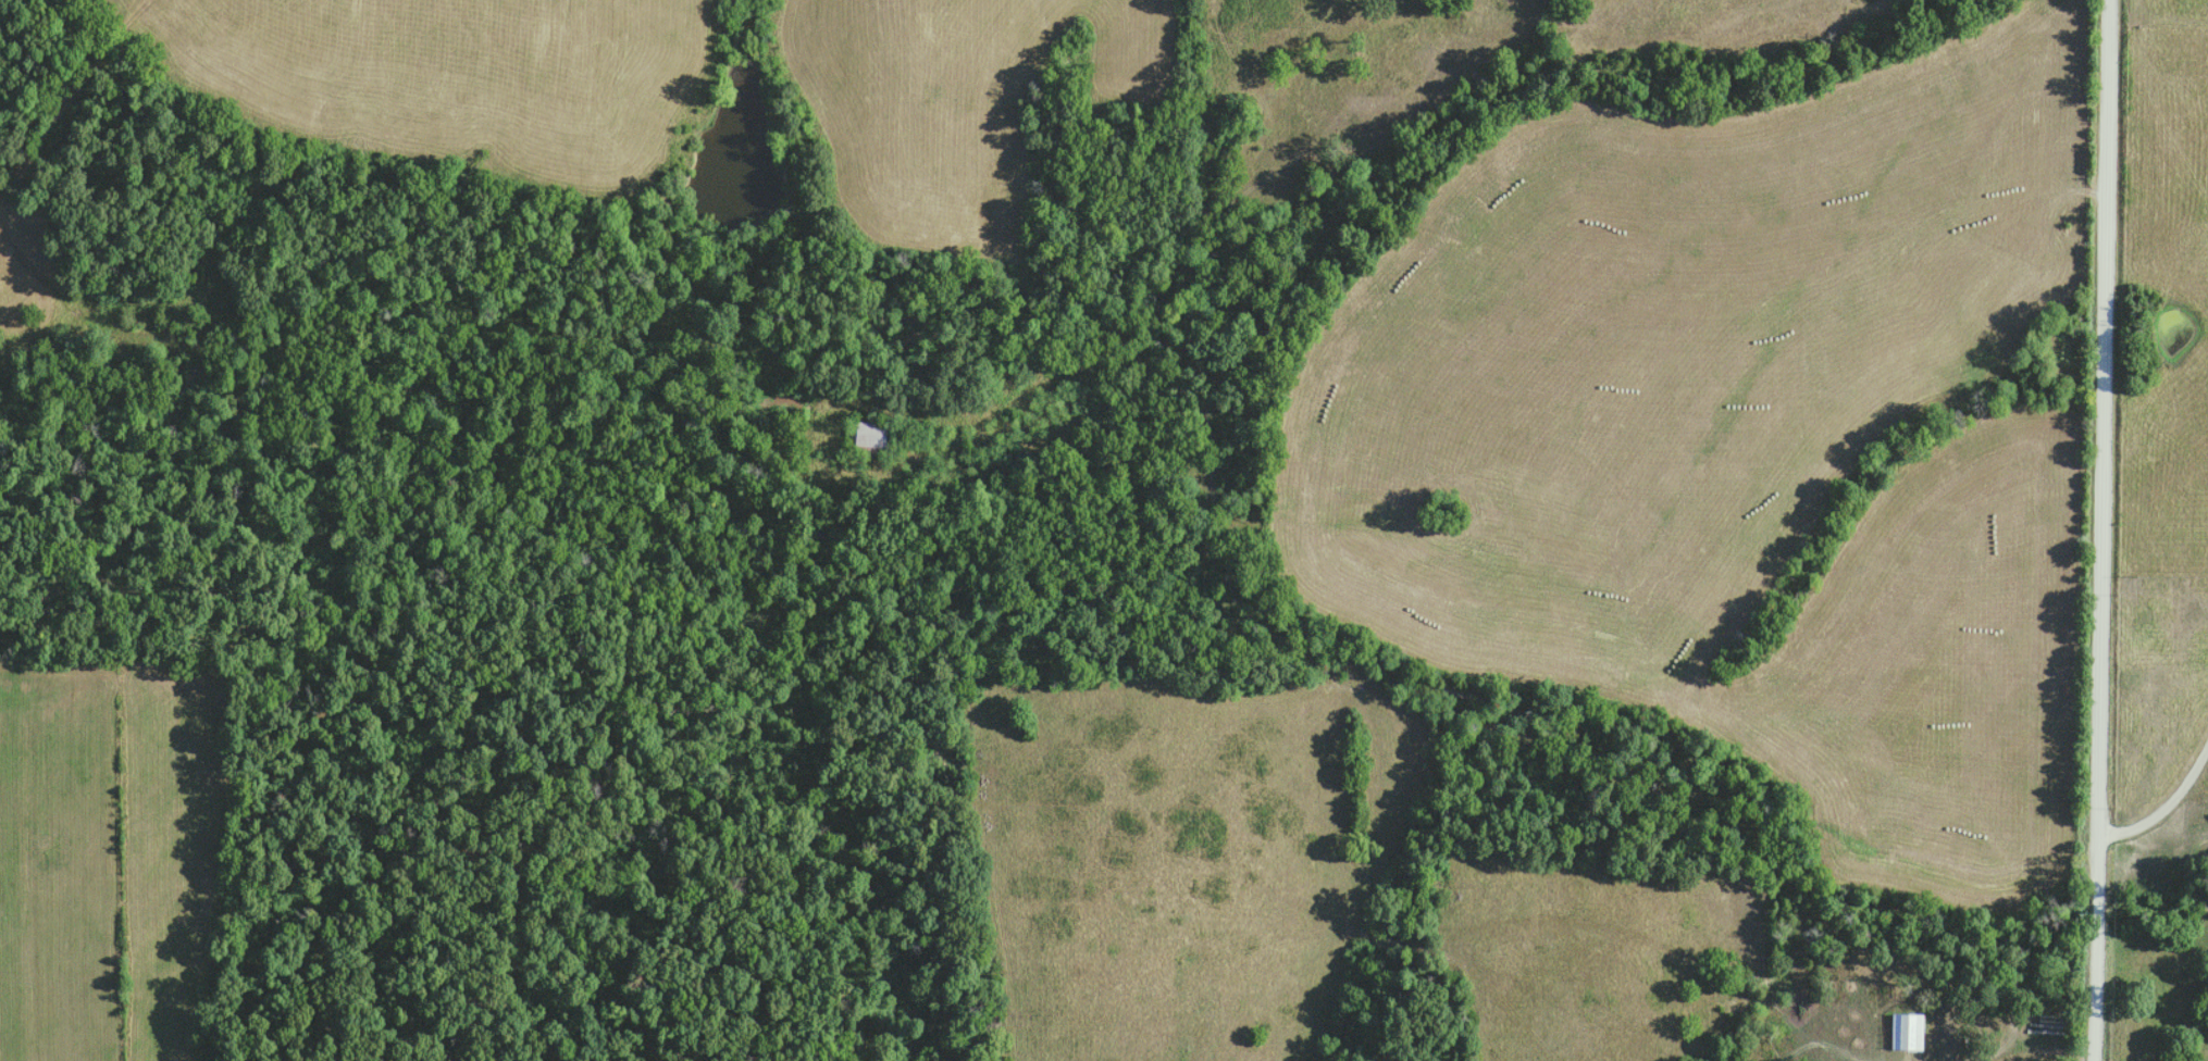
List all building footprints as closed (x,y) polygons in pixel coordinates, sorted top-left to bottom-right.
[(893,422),(849,420),(848,452),(892,453),(893,422)] [(1923,1049),(1923,1013),(1892,1013),(1892,1049),(1923,1049)]
